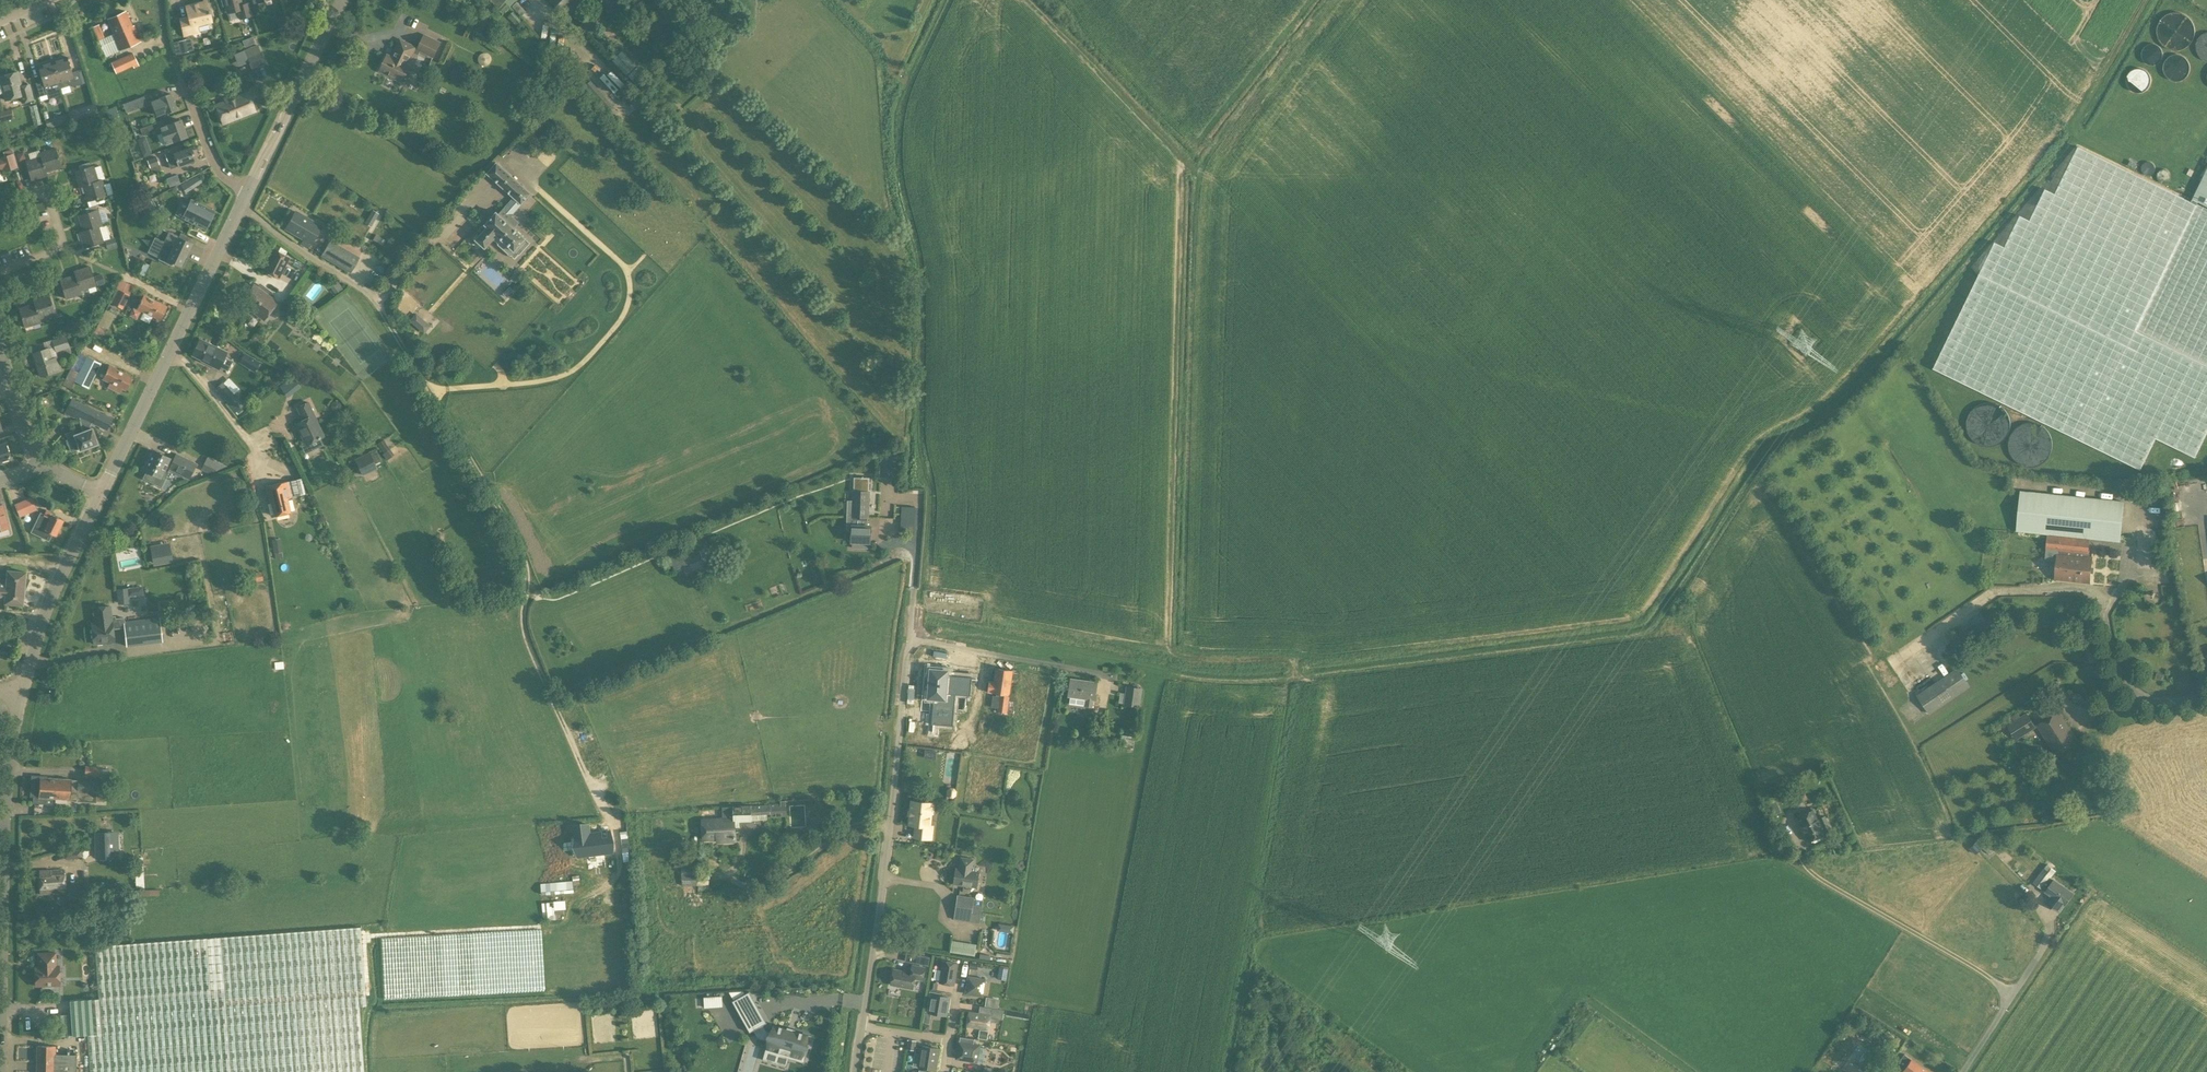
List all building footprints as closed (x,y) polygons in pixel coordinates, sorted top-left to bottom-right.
[(252,16),(248,2),(242,4),(241,0),(224,0),(228,13),(236,11),(239,19),(252,16)] [(252,11),(266,7),(264,1),(267,0),(249,0),(252,11)] [(573,0),(550,0),(566,16),(574,8),(570,4),(573,0)] [(649,8),(657,0),(641,0),(640,1),(649,8)] [(527,20),(531,16),(517,1),(513,6),(527,20)] [(198,31),(212,28),(206,2),(187,6),(189,15),(178,18),(183,36),(199,33),(198,31)] [(505,4),(501,8),(504,12),(509,7),(505,4)] [(120,51),(141,41),(133,25),(132,26),(126,11),(108,19),(114,34),(113,35),(120,51)] [(522,22),(513,12),(508,16),(517,26),(522,22)] [(578,28),(588,38),(599,26),(590,17),(578,28)] [(684,21),(671,33),(674,37),(687,25),(684,21)] [(96,41),(104,38),(98,24),(91,28),(96,41)] [(479,29),(475,36),(486,42),(490,36),(479,29)] [(698,29),(685,40),(695,50),(707,39),(698,29)] [(2202,34),(2200,36),(2198,38),(2197,40),(2196,43),(2195,45),(2195,48),(2196,51),(2197,53),(2198,56),(2200,58),(2202,60),(2205,61),(2206,62),(2206,32),(2205,33),(2202,34)] [(414,53),(418,55),(420,51),(433,58),(434,56),(441,59),(447,46),(440,43),(441,41),(424,33),(417,46),(399,38),(391,56),(387,55),(380,70),(403,81),(410,66),(408,65),(414,53)] [(507,43),(509,40),(502,34),(500,37),(507,43)] [(244,47),(255,43),(252,36),(241,39),(244,47)] [(190,38),(174,42),(176,54),(192,50),(190,38)] [(2144,47),(2143,48),(2142,50),(2141,52),(2141,54),(2141,56),(2142,58),(2142,60),(2143,61),(2145,63),(2146,64),(2148,65),(2150,65),(2152,65),(2154,65),(2156,65),(2158,64),(2159,63),(2161,61),(2162,59),(2162,58),(2163,56),(2163,54),(2163,52),(2162,50),(2161,48),(2160,47),(2158,45),(2156,44),(2155,44),(2153,43),(2151,43),(2149,44),(2147,45),(2145,46),(2144,47)] [(257,44),(244,50),(251,67),(264,62),(257,44)] [(627,75),(637,65),(622,50),(612,60),(627,75)] [(110,62),(116,73),(132,65),(133,67),(138,65),(132,52),(110,62)] [(2177,81),(2179,81),(2181,80),(2183,79),(2185,78),(2187,76),(2188,74),(2189,72),(2189,70),(2189,67),(2189,65),(2188,62),(2187,60),(2186,59),(2184,57),(2182,56),(2179,55),(2177,55),(2175,55),(2172,55),(2170,56),(2168,58),(2166,59),(2165,61),(2164,63),(2163,66),(2163,68),(2163,70),(2164,73),(2165,75),(2166,77),(2168,78),(2170,80),(2172,81),(2174,81),(2177,81)] [(72,85),(72,86),(82,84),(78,70),(72,72),(67,57),(53,61),(61,88),(72,85)] [(40,96),(48,94),(49,98),(63,94),(61,88),(53,61),(38,65),(43,80),(36,82),(40,96)] [(457,85),(465,67),(459,64),(457,68),(454,66),(449,75),(452,77),(450,81),(457,85)] [(638,66),(629,75),(636,83),(645,74),(638,66)] [(2129,89),(2148,89),(2148,69),(2129,70),(2129,89)] [(34,100),(29,83),(21,85),(17,72),(0,76),(0,79),(1,84),(0,84),(0,94),(4,93),(5,100),(19,96),(21,103),(34,100)] [(176,109),(171,93),(159,97),(157,91),(145,95),(149,108),(162,104),(165,113),(176,109)] [(223,124),(255,111),(247,92),(215,105),(223,124)] [(133,99),(123,103),(126,112),(137,108),(133,99)] [(98,112),(96,104),(68,112),(68,113),(71,121),(99,113),(98,112)] [(34,126),(42,124),(36,105),(29,106),(34,126)] [(0,111),(0,122),(13,118),(10,108),(0,111)] [(106,111),(109,120),(119,117),(115,108),(106,111)] [(57,117),(45,120),(47,128),(48,129),(59,125),(57,117)] [(186,136),(180,120),(159,127),(161,135),(170,132),(173,141),(186,136)] [(157,130),(155,123),(139,128),(142,135),(157,130)] [(178,166),(186,163),(195,160),(194,159),(197,158),(194,150),(192,151),(190,147),(182,150),(181,148),(164,154),(170,169),(171,168),(172,170),(179,168),(178,166)] [(2191,202),(2078,147),(2055,194),(2045,189),(2030,220),(2020,216),(2005,247),(1995,242),(1933,368),(2140,469),(2155,438),(2195,457),(2206,433),(2206,169),(2191,202)] [(39,153),(41,157),(46,172),(61,167),(55,148),(39,153)] [(140,150),(143,157),(151,154),(150,149),(146,148),(140,150)] [(17,155),(19,162),(25,160),(23,153),(17,155)] [(15,165),(12,155),(0,158),(0,170),(15,165)] [(46,172),(41,157),(25,161),(32,181),(47,176),(46,172)] [(151,173),(161,169),(156,157),(147,160),(151,173)] [(89,162),(78,165),(79,170),(74,172),(79,187),(83,186),(82,185),(98,181),(93,166),(90,167),(89,162)] [(476,240),(485,248),(497,235),(515,251),(526,238),(506,221),(531,194),(497,163),(487,173),(514,198),(493,220),(491,218),(485,224),(488,227),(476,240)] [(170,185),(179,182),(176,174),(168,177),(170,185)] [(189,190),(204,181),(200,175),(185,185),(189,190)] [(82,185),(83,186),(87,201),(106,195),(102,179),(98,181),(82,185)] [(142,205),(147,213),(156,208),(151,199),(151,200),(142,205)] [(206,229),(214,211),(190,200),(182,217),(206,229)] [(370,225),(377,213),(372,210),(365,222),(370,225)] [(83,231),(98,226),(99,227),(102,226),(98,211),(78,216),(83,231)] [(308,248),(321,226),(295,211),(285,228),(304,239),(300,244),(308,248)] [(98,226),(83,231),(79,232),(83,248),(103,242),(99,227),(98,226)] [(158,259),(171,266),(173,262),(182,266),(186,258),(185,257),(188,249),(184,247),(189,238),(181,234),(179,238),(169,233),(164,243),(165,244),(158,259)] [(113,239),(105,242),(107,250),(115,247),(113,239)] [(320,256),(350,273),(359,257),(330,240),(320,256)] [(278,278),(287,259),(270,251),(261,270),(278,278)] [(302,264),(294,260),(292,265),(299,269),(302,264)] [(149,266),(139,261),(133,272),(143,277),(149,266)] [(75,275),(79,290),(95,285),(89,266),(73,271),(75,275)] [(81,294),(79,290),(75,275),(60,279),(66,299),(81,294)] [(102,275),(94,277),(98,287),(105,284),(102,275)] [(263,319),(277,302),(254,285),(243,300),(254,308),(252,311),(263,319)] [(123,308),(130,294),(120,289),(113,303),(123,308)] [(34,303),(39,319),(54,315),(48,295),(32,300),(34,303)] [(140,319),(149,323),(152,316),(160,320),(167,306),(144,295),(137,308),(143,311),(140,319)] [(40,323),(39,319),(34,303),(19,308),(24,327),(40,323)] [(409,321),(424,334),(431,326),(416,313),(409,321)] [(93,333),(106,339),(109,332),(97,326),(93,333)] [(62,369),(57,356),(56,357),(55,352),(73,346),(70,334),(51,340),(54,346),(48,348),(33,352),(40,376),(62,369)] [(219,368),(219,367),(220,367),(228,371),(232,360),(224,357),(226,352),(200,339),(192,355),(219,368)] [(89,389),(101,363),(78,352),(62,385),(71,389),(74,381),(89,389)] [(250,369),(255,360),(244,353),(239,362),(250,369)] [(107,387),(119,393),(122,388),(126,390),(133,376),(110,365),(103,379),(110,382),(107,387)] [(279,387),(284,393),(294,385),(289,378),(279,387)] [(228,402),(235,395),(222,381),(215,389),(228,402)] [(80,450),(98,444),(92,428),(91,428),(90,426),(91,422),(106,430),(112,419),(72,399),(65,413),(74,417),(80,419),(82,432),(74,435),(75,437),(67,440),(71,451),(79,448),(80,450)] [(308,401),(295,407),(302,420),(296,423),(306,445),(309,443),(311,448),(314,449),(321,446),(322,443),(319,438),(324,436),(316,420),(308,401)] [(333,411),(337,412),(340,411),(342,407),(340,403),(336,402),(333,403),(331,407),(333,411)] [(1969,443),(2005,443),(2005,404),(1968,405),(1969,443)] [(2039,421),(2007,433),(2020,467),(2052,455),(2039,421)] [(390,449),(383,440),(377,444),(384,454),(390,449)] [(0,445),(0,461),(9,458),(5,444),(0,445)] [(372,471),(383,465),(375,449),(354,459),(358,468),(368,462),(372,471)] [(394,454),(390,449),(384,454),(382,454),(386,460),(394,454)] [(176,453),(172,460),(153,450),(144,470),(160,477),(164,470),(167,471),(168,470),(189,480),(197,463),(176,453)] [(880,465),(889,466),(889,452),(880,452),(880,465)] [(212,470),(222,466),(221,466),(209,460),(206,467),(211,470),(212,470)] [(287,498),(291,498),(291,496),(294,496),(305,494),(301,478),(283,482),(287,498)] [(868,549),(868,542),(870,542),(871,526),(868,526),(869,518),(870,490),(868,490),(869,479),(854,478),(854,490),(852,490),(851,516),(847,516),(846,529),(850,532),(852,532),(851,541),(852,542),(852,548),(868,549)] [(290,512),(287,498),(283,482),(266,486),(270,502),(271,502),(274,516),(290,512)] [(2017,530),(2119,541),(2123,501),(2021,491),(2017,530)] [(32,497),(14,504),(20,517),(37,509),(32,497)] [(2,504),(0,505),(0,530),(8,528),(2,504)] [(902,507),(901,519),(915,519),(915,507),(902,507)] [(63,520),(52,515),(53,513),(46,509),(44,514),(40,512),(30,532),(48,541),(52,534),(55,536),(63,520)] [(2197,526),(2206,561),(2206,523),(2197,526)] [(2090,554),(2089,553),(2090,539),(2048,535),(2045,560),(2057,561),(2055,578),(2090,582),(2092,557),(2090,557),(2090,554)] [(437,548),(443,545),(437,536),(432,539),(437,548)] [(271,539),(274,557),(283,556),(280,537),(271,539)] [(153,565),(173,562),(169,542),(149,546),(153,565)] [(4,601),(4,602),(22,604),(23,593),(26,585),(24,584),(25,571),(7,570),(6,579),(0,579),(0,601),(4,601)] [(250,583),(263,580),(261,572),(248,574),(250,583)] [(130,603),(129,596),(143,595),(142,587),(128,588),(116,589),(118,604),(130,603)] [(124,617),(123,617),(112,618),(111,605),(93,607),(94,622),(90,622),(93,645),(115,643),(113,626),(124,625),(126,646),(162,642),(160,616),(124,620),(124,617)] [(969,694),(971,676),(946,673),(946,666),(932,665),(931,671),(925,670),(924,684),(930,685),(930,690),(929,705),(944,706),(946,691),(969,694)] [(1930,714),(1971,686),(1959,666),(1917,695),(1930,714)] [(989,680),(988,692),(997,693),(996,695),(998,696),(996,711),(1007,713),(1007,712),(1013,713),(1015,701),(1008,700),(1012,671),(996,668),(994,681),(989,680)] [(1069,704),(1093,707),(1094,700),(1095,700),(1097,682),(1071,679),(1068,696),(1070,696),(1069,704)] [(1139,706),(1142,688),(1127,686),(1124,704),(1139,706)] [(2056,754),(2077,740),(2059,711),(2038,725),(2056,754)] [(2007,724),(2016,740),(2024,736),(2037,727),(2027,712),(2020,716),(2018,712),(2012,716),(2014,720),(2007,724)] [(1135,737),(1121,734),(1119,747),(1132,750),(1135,737)] [(84,775),(99,776),(99,775),(107,776),(108,769),(99,769),(99,767),(85,766),(84,775)] [(53,798),(54,778),(40,777),(40,778),(34,777),(33,803),(53,805),(53,798)] [(104,801),(105,781),(54,778),(53,798),(76,800),(76,801),(96,803),(96,801),(104,801)] [(1790,786),(1797,801),(1807,797),(1800,781),(1790,786)] [(948,796),(953,796),(956,794),(956,790),(954,786),(950,786),(946,789),(946,793),(948,796)] [(739,827),(739,822),(752,821),(752,819),(753,819),(753,820),(764,819),(763,816),(766,816),(766,814),(770,814),(770,818),(787,817),(786,804),(785,800),(780,801),(781,804),(751,806),(751,805),(733,805),(733,806),(722,807),(723,818),(702,820),(704,839),(717,838),(717,842),(735,841),(734,828),(739,827)] [(931,803),(913,801),(910,824),(916,825),(915,837),(931,839),(932,826),(928,826),(931,803)] [(1809,842),(1824,835),(1812,809),(1797,817),(1809,842)] [(579,857),(613,853),(610,830),(589,833),(588,825),(575,827),(579,857)] [(96,833),(97,857),(114,857),(114,833),(96,833)] [(1969,848),(1975,855),(1986,844),(1980,838),(1969,848)] [(65,858),(82,858),(82,848),(65,849),(65,858)] [(681,866),(682,865),(682,886),(698,885),(698,871),(694,871),(694,865),(689,865),(688,857),(680,858),(680,850),(673,850),(675,867),(681,866)] [(978,867),(973,866),(974,859),(960,856),(959,868),(956,868),(954,884),(977,887),(979,871),(977,871),(978,867)] [(2051,896),(2064,905),(2073,893),(2051,878),(2056,871),(2047,864),(2033,883),(2051,896)] [(40,894),(65,893),(64,869),(39,870),(40,894)] [(136,887),(144,887),(143,873),(135,874),(136,887)] [(542,895),(574,892),(573,880),(541,883),(542,895)] [(160,888),(141,889),(142,902),(161,900),(160,888)] [(82,889),(68,889),(69,908),(83,907),(82,889)] [(106,893),(94,893),(95,913),(106,913),(106,893)] [(973,910),(975,899),(958,896),(954,920),(985,925),(987,912),(973,910)] [(2059,912),(2064,905),(2051,896),(2046,903),(2059,912)] [(565,900),(530,903),(532,920),(543,919),(544,920),(566,918),(565,900)] [(358,1007),(365,1007),(360,928),(94,945),(98,997),(69,999),(70,1014),(56,1014),(58,1036),(86,1034),(89,1071),(363,1071),(358,1007)] [(950,952),(976,953),(976,941),(951,940),(950,952)] [(52,985),(59,985),(59,965),(55,966),(55,953),(37,953),(37,966),(34,966),(35,986),(45,985),(45,987),(52,987),(52,985)] [(906,953),(905,961),(928,966),(930,957),(906,953)] [(954,985),(958,963),(943,961),(940,982),(954,985)] [(923,981),(925,967),(912,964),(910,972),(894,969),(891,984),(913,989),(915,979),(923,981)] [(1007,980),(1009,968),(999,966),(997,979),(1007,980)] [(983,996),(986,979),(968,976),(965,993),(983,996)] [(929,982),(928,990),(935,991),(937,983),(929,982)] [(949,997),(938,995),(939,992),(930,991),(929,994),(926,1012),(946,1015),(949,997)] [(757,1011),(758,1012),(758,1011),(748,993),(734,1000),(745,1019),(746,1019),(745,1018),(757,1011)] [(722,996),(704,998),(704,1008),(722,1007),(722,996)] [(992,1007),(998,1008),(999,999),(986,997),(985,1006),(992,1007)] [(992,1007),(991,1015),(991,1017),(1002,1019),(1003,1009),(998,1008),(992,1007)] [(991,1015),(969,1011),(967,1026),(988,1029),(991,1015)] [(802,1034),(803,1032),(800,1031),(799,1033),(795,1032),(796,1029),(787,1027),(786,1029),(782,1028),(783,1026),(779,1025),(779,1027),(773,1025),(771,1031),(766,1030),(763,1024),(753,1030),(758,1039),(766,1041),(768,1042),(766,1048),(779,1052),(781,1045),(792,1049),(790,1056),(803,1060),(807,1046),(804,1046),(805,1042),(807,1035),(802,1034)] [(988,1031),(980,1030),(978,1038),(986,1039),(988,1031)] [(980,1045),(959,1041),(956,1058),(977,1062),(980,1045)] [(76,1054),(55,1054),(55,1045),(37,1045),(36,1071),(76,1071),(76,1054)] [(923,1045),(919,1067),(935,1070),(939,1048),(923,1045)] [(1881,1056),(1871,1050),(1863,1061),(1872,1068),(1881,1056)] [(1894,1067),(1901,1071),(1929,1071),(1904,1054),(1894,1067)]
